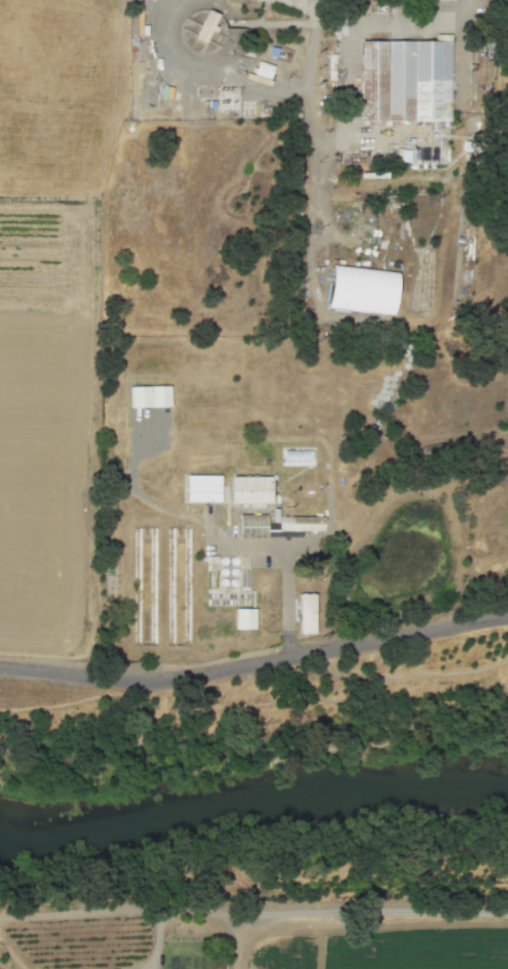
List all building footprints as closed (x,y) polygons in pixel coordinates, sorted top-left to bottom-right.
[(218,14),(207,9),(194,37),(204,42),(206,38),(219,44),(227,28),(214,22),(218,14)] [(450,40),(362,37),(360,120),(452,125),(450,40)] [(253,73),(269,78),(273,66),(257,61),(253,73)] [(336,267),(397,275),(392,316),(330,308),(336,267)] [(285,464),(285,452),(315,452),(315,464),(285,464)] [(189,476),(222,476),(222,503),(188,503),(189,476)] [(234,478),(274,478),(274,506),(233,505),(234,478)] [(268,517),(268,540),(242,540),(242,517),(268,517)] [(281,518),(325,518),(325,531),(281,531),(281,518)] [(300,594),(316,593),(318,635),(302,636),(300,594)]
